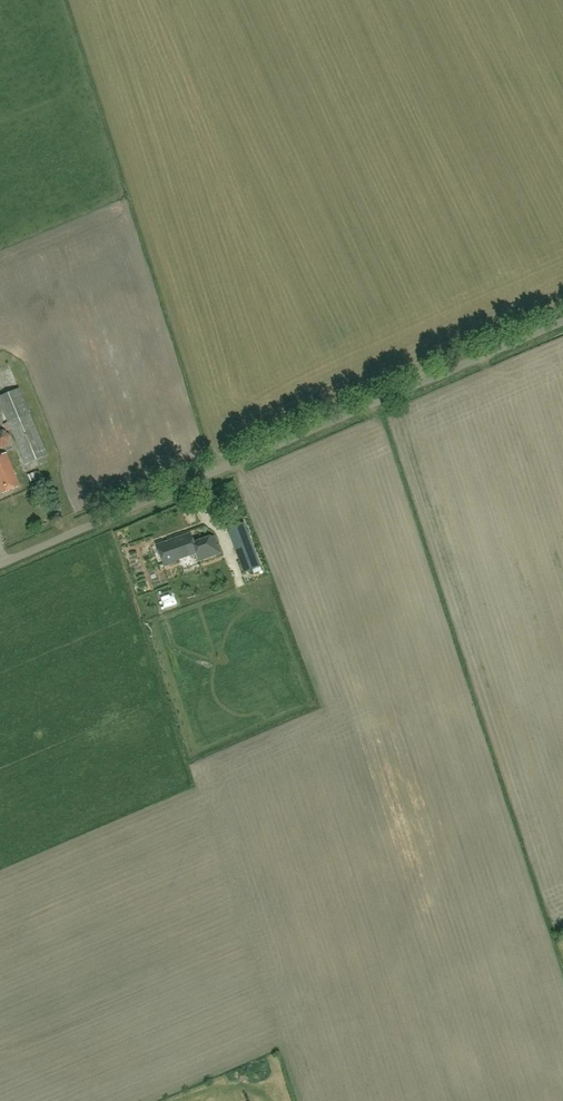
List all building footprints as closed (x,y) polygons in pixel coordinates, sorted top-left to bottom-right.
[(0,396),(0,405),(24,464),(47,454),(20,388),(0,396)] [(10,445),(11,435),(2,429),(0,430),(0,448),(1,449),(10,445)] [(20,486),(6,453),(0,455),(0,494),(20,486)] [(39,478),(36,471),(28,474),(31,482),(39,478)] [(41,490),(38,481),(31,484),(34,492),(41,490)] [(248,533),(244,522),(227,528),(231,539),(248,533)] [(214,535),(192,543),(189,533),(157,544),(164,565),(175,562),(197,554),(198,554),(200,560),(220,553),(214,535)] [(256,554),(248,533),(231,539),(239,560),(256,554)] [(260,566),(256,554),(239,560),(244,572),(260,566)] [(172,589),(160,593),(164,607),(176,603),(172,589)]
